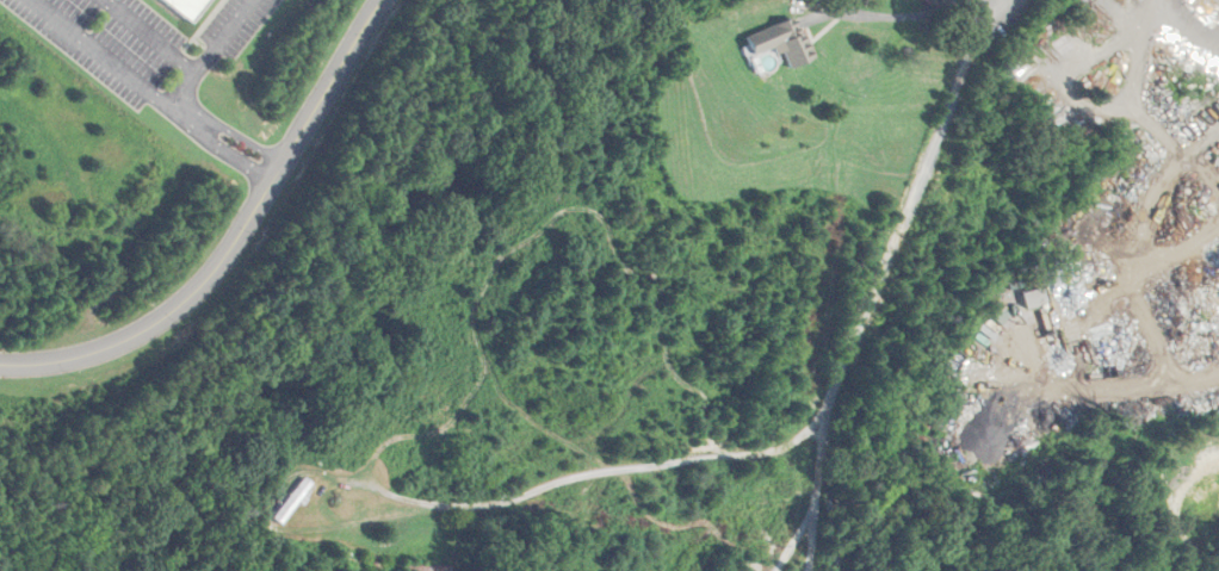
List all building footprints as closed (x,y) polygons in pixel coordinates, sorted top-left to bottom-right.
[(210,0),(159,0),(191,25),(210,0)] [(741,38),(752,70),(764,66),(762,60),(782,53),(788,68),(811,60),(797,18),(741,38)] [(1021,294),(1026,309),(1047,301),(1042,287),(1021,294)] [(988,318),(1001,326),(1008,314),(995,306),(988,318)] [(312,483),(303,477),(272,519),(281,525),(312,483)]
